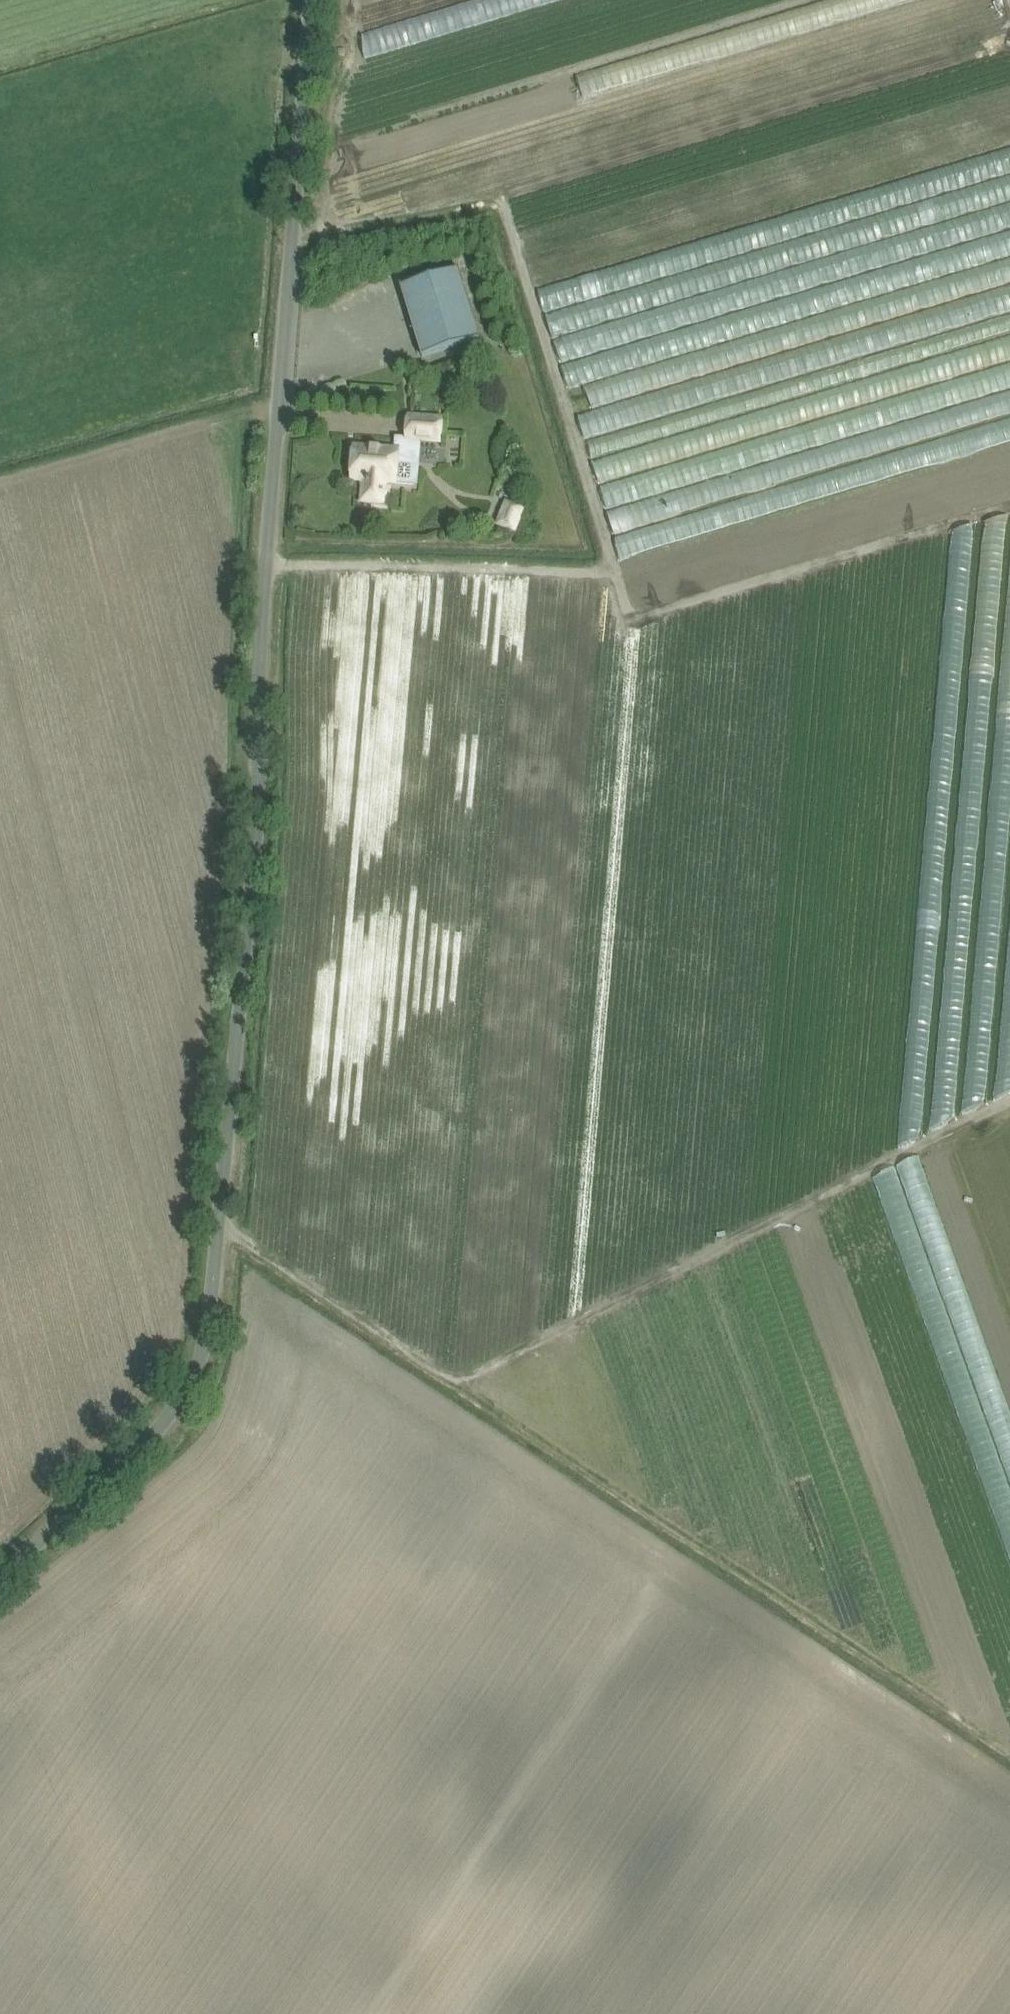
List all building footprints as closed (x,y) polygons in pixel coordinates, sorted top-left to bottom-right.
[(459,268),(400,286),(422,356),(480,339),(459,268)] [(441,419),(409,416),(407,440),(419,441),(439,443),(441,419)] [(355,447),(352,481),(363,482),(362,503),(383,505),(385,484),(395,485),(415,486),(419,441),(407,440),(407,444),(397,443),(396,450),(355,447)] [(496,526),(516,533),(526,508),(506,500),(496,526)]
